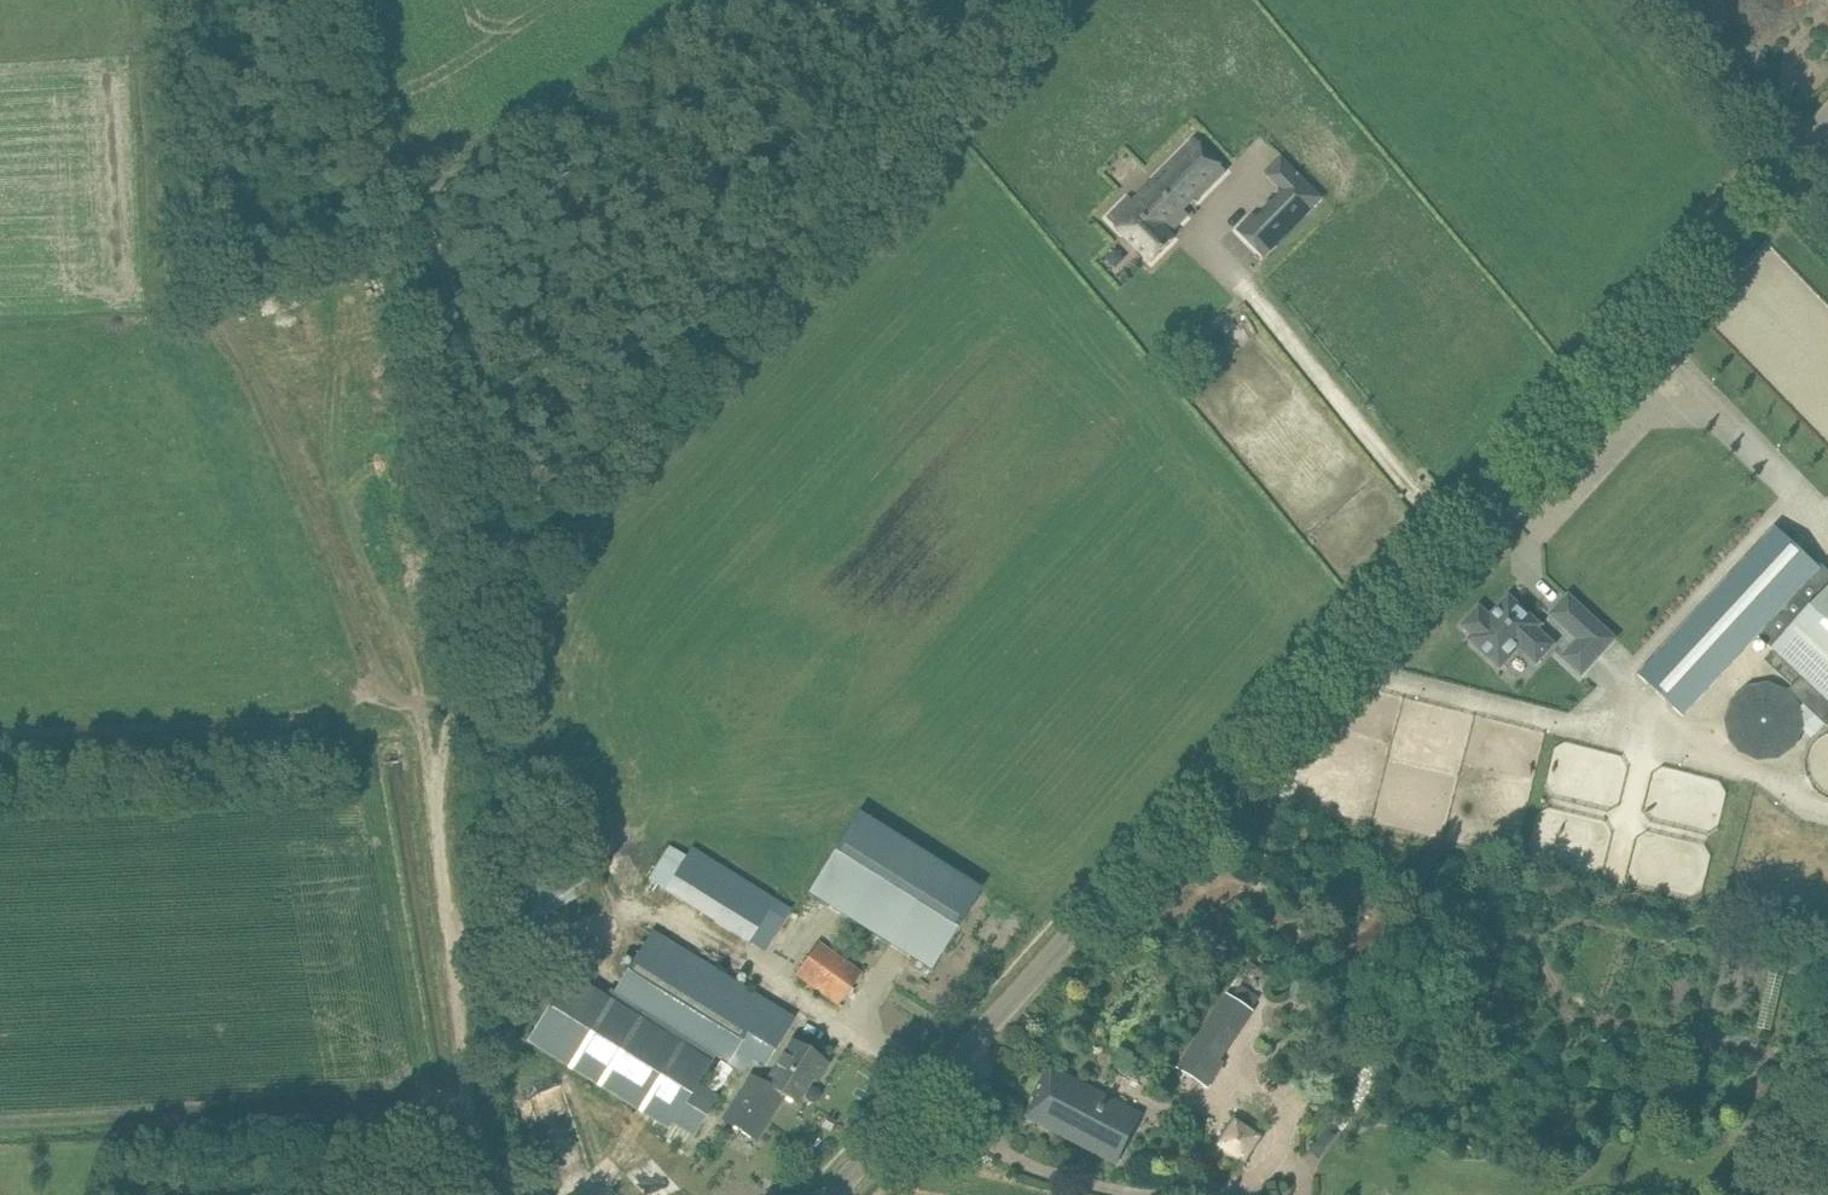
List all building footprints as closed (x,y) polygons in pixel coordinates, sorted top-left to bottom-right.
[(1133,199),(1129,195),(1107,217),(1152,261),(1175,238),(1170,234),(1189,215),(1184,210),(1196,198),(1198,200),(1226,171),(1194,137),(1133,199)] [(1300,175),(1298,176),(1295,179),(1257,217),(1253,213),(1237,230),(1264,257),(1322,198),(1300,175)] [(1826,577),(1819,570),(1820,568),(1776,527),(1711,596),(1639,675),(1683,716),(1758,636),(1775,652),(1783,659),(1774,669),(1792,686),(1789,690),(1827,726),(1827,578),(1826,577)] [(1562,657),(1582,675),(1616,638),(1568,595),(1551,614),(1578,640),(1562,657)] [(1540,624),(1509,596),(1490,616),(1481,607),(1479,610),(1478,609),(1462,625),(1473,635),(1469,639),(1500,668),(1519,647),(1537,664),(1554,644),(1537,628),(1540,624)] [(845,833),(807,894),(930,971),(981,889),(862,814),(858,812),(845,833)] [(747,943),(775,899),(691,847),(663,892),(747,943)] [(572,867),(523,896),(534,915),(584,886),(572,867)] [(765,919),(746,944),(777,967),(796,942),(765,919)] [(741,1072),(750,1057),(763,1065),(792,1017),(651,930),(614,993),(714,1055),(741,1072)] [(818,943),(796,973),(838,1003),(859,973),(850,966),(818,943)] [(538,980),(550,974),(541,958),(530,964),(538,980)] [(714,1056),(614,993),(608,1001),(566,976),(525,1042),(668,1130),(672,1123),(693,1136),(717,1097),(696,1084),(709,1063),(714,1056)] [(757,1137),(783,1096),(796,1104),(811,1078),(816,1081),(828,1063),(812,1053),(792,1041),(766,1082),(751,1073),(724,1117),(757,1137)] [(1223,1062),(1220,1060),(1195,1044),(1179,1067),(1208,1086),(1223,1062)] [(1033,1095),(1036,1097),(1027,1115),(1116,1161),(1141,1115),(1105,1096),(1102,1101),(1080,1090),(1083,1085),(1048,1067),(1033,1095)] [(1220,1140),(1244,1156),(1260,1132),(1236,1116),(1220,1140)]
